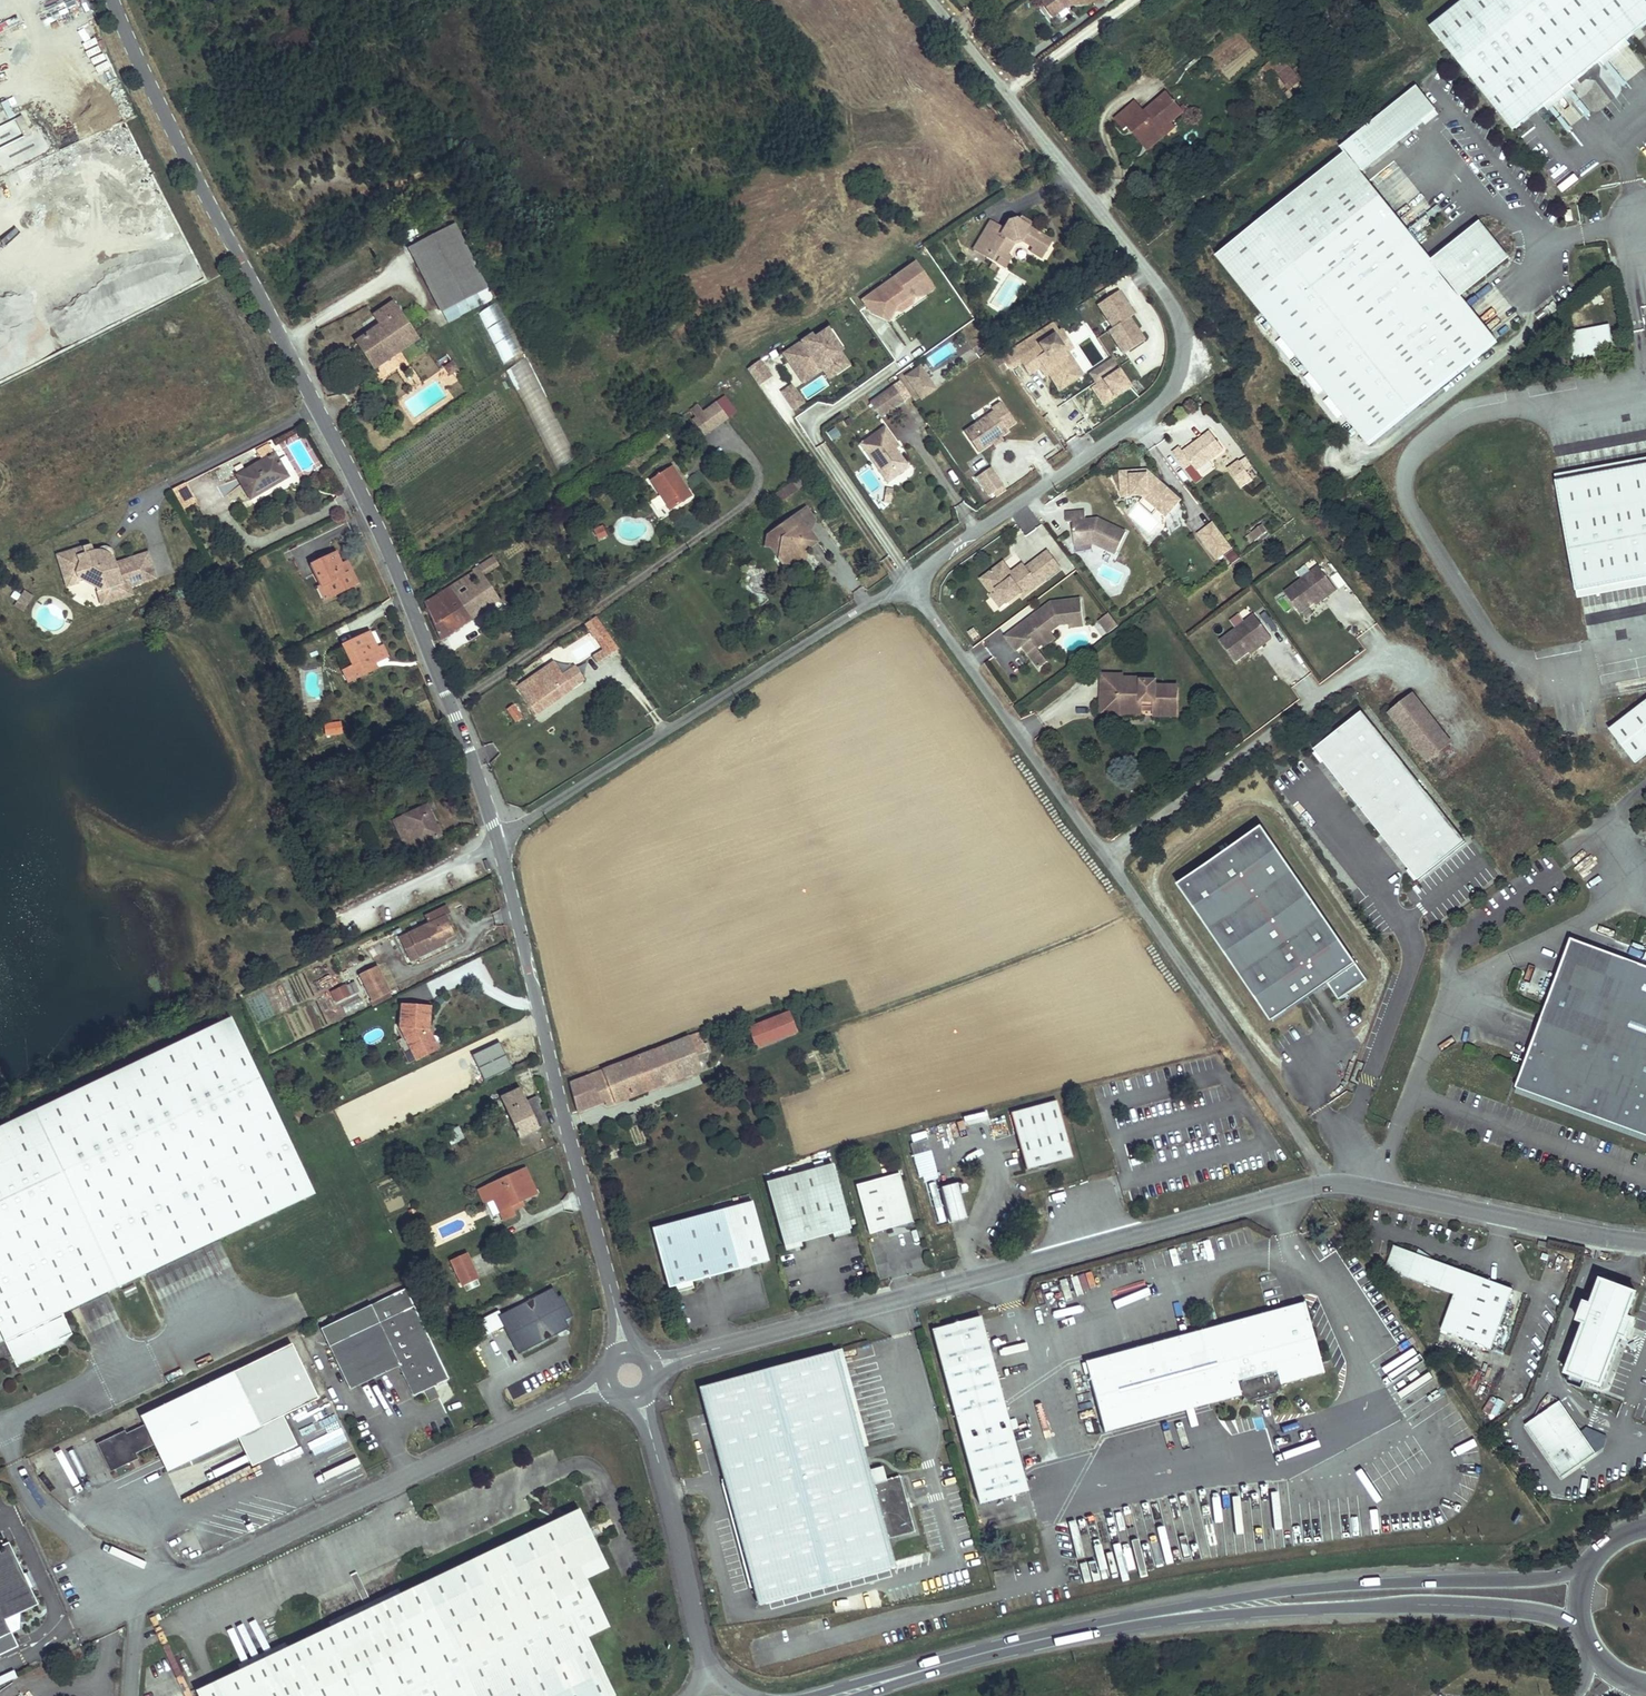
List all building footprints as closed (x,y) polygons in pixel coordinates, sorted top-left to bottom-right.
[(1054,17),(1059,13),(1049,0),(1042,0),(1054,17)] [(1059,13),(1068,6),(1092,4),(1091,3),(1105,1),(1105,0),(1049,0),(1059,13)] [(1645,19),(1645,1),(1645,0),(1461,0),(1430,25),(1512,127),(1645,19)] [(1263,61),(1257,66),(1264,75),(1270,70),(1263,61)] [(1478,225),(1433,262),(1359,170),(1435,109),(1416,85),(1339,146),(1343,152),(1216,253),(1367,442),(1495,340),(1463,300),(1457,292),(1502,256),(1478,225)] [(1128,121),(1144,140),(1169,120),(1181,109),(1165,90),(1142,109),(1133,98),(1110,116),(1120,127),(1124,123),(1128,121)] [(27,132),(18,113),(10,117),(19,135),(27,132)] [(1169,120),(1144,140),(1147,144),(1172,124),(1169,120)] [(1124,123),(1143,147),(1147,144),(1144,140),(1128,121),(1124,123)] [(487,286),(453,223),(409,247),(442,310),(487,286)] [(973,253),(1002,271),(1009,261),(1005,258),(1014,245),(1024,245),(1034,251),(1032,254),(1042,260),(1052,244),(1029,230),(1030,228),(1021,223),(1018,226),(1014,224),(1007,225),(1002,234),(989,227),(973,253)] [(933,292),(915,267),(863,304),(871,316),(888,324),(895,309),(908,299),(925,297),(933,292)] [(1135,319),(1119,295),(1098,310),(1114,332),(1109,335),(1125,359),(1146,344),(1130,322),(1135,319)] [(375,366),(409,343),(398,326),(407,320),(393,300),(372,314),(379,325),(357,340),(375,366)] [(497,302),(479,311),(502,362),(521,354),(497,302)] [(418,336),(407,320),(398,326),(409,343),(418,336)] [(1609,323),(1571,330),(1575,350),(1613,344),(1609,323)] [(1017,363),(1052,341),(1046,331),(999,361),(1006,371),(1018,364),(1017,363)] [(812,339),(788,354),(802,376),(825,361),(836,378),(848,369),(833,346),(835,345),(827,333),(814,342),(812,339)] [(1052,341),(1017,363),(1018,364),(1027,379),(1038,372),(1042,377),(1049,373),(1051,376),(1048,379),(1057,394),(1077,381),(1057,349),(1064,345),(1059,337),(1052,341)] [(926,357),(932,366),(954,353),(948,344),(926,357)] [(1057,349),(1077,381),(1081,379),(1066,356),(1070,354),(1064,345),(1057,349)] [(836,378),(825,361),(802,376),(788,354),(784,358),(803,386),(823,373),(829,382),(836,378)] [(456,357),(448,362),(453,369),(460,364),(456,357)] [(509,368),(512,382),(529,378),(532,392),(535,391),(528,363),(509,368)] [(901,375),(919,401),(936,389),(918,363),(901,375)] [(760,364),(747,373),(759,390),(771,381),(760,364)] [(1097,387),(1118,373),(1112,365),(1091,379),(1097,387)] [(893,389),(870,405),(879,419),(902,403),(893,389)] [(803,406),(792,390),(782,396),(794,413),(803,406)] [(715,408),(692,425),(703,439),(726,422),(715,408)] [(1016,428),(1002,408),(992,415),(994,418),(966,437),(979,457),(993,448),(991,445),(998,440),(1000,442),(1008,437),(1006,434),(1016,428)] [(896,447),(884,431),(860,448),(875,469),(879,466),(888,479),(905,467),(895,454),(892,449),(896,447)] [(1181,448),(1174,454),(1186,469),(1192,464),(1197,471),(1225,450),(1211,432),(1184,453),(1181,448)] [(993,448),(995,450),(1002,445),(1000,442),(998,440),(991,445),(993,448)] [(262,460),(237,474),(250,497),(287,476),(269,444),(257,451),(262,460)] [(1253,479),(1240,461),(1228,470),(1241,488),(1253,479)] [(888,479),(879,466),(875,469),(887,487),(908,472),(905,467),(888,479)] [(672,470),(650,485),(670,515),(692,500),(672,470)] [(1558,485),(1577,594),(1645,582),(1645,470),(1558,485)] [(191,494),(181,473),(168,480),(178,500),(191,494)] [(1142,473),(1122,474),(1123,498),(1143,497),(1159,511),(1173,495),(1151,476),(1149,479),(1142,473)] [(1008,497),(992,474),(977,484),(991,503),(995,500),(998,504),(1008,497)] [(804,478),(777,498),(782,505),(810,486),(804,478)] [(1181,502),(1173,495),(1159,511),(1167,518),(1181,502)] [(796,516),(806,530),(815,524),(805,510),(796,516)] [(1092,541),(1093,544),(1116,555),(1127,533),(1098,519),(1086,520),(1085,512),(1066,513),(1066,523),(1073,522),(1075,543),(1092,541)] [(806,530),(796,516),(766,538),(765,543),(769,549),(772,547),(776,553),(776,563),(782,571),(792,563),(797,564),(799,558),(817,545),(806,530)] [(1218,560),(1233,549),(1214,525),(1200,536),(1218,560)] [(1257,526),(1247,533),(1253,541),(1263,534),(1257,526)] [(137,573),(129,548),(110,554),(108,550),(107,549),(103,545),(98,542),(93,542),(92,542),(88,542),(85,535),(52,545),(62,577),(80,571),(91,577),(96,595),(127,585),(125,577),(137,573)] [(107,541),(105,539),(103,538),(101,537),(99,537),(97,538),(96,539),(95,540),(93,542),(98,542),(103,545),(107,549),(108,546),(108,544),(107,541)] [(1042,542),(1035,546),(1031,540),(1003,559),(1011,571),(1047,548),(1042,542)] [(151,569),(143,544),(129,548),(137,573),(151,569)] [(316,593),(345,579),(335,559),(328,544),(302,557),(313,578),(309,580),(316,593)] [(1061,569),(1048,553),(1033,565),(1042,577),(1036,582),(1026,570),(1016,578),(1017,580),(1013,583),(1004,570),(996,576),(994,573),(983,581),(993,595),(991,597),(1001,610),(1021,595),(1023,598),(1061,569)] [(335,559),(345,579),(352,576),(342,556),(335,559)] [(439,638),(484,609),(468,584),(481,576),(497,565),(492,557),(472,570),(472,572),(424,603),(439,638)] [(1016,578),(1026,570),(1024,567),(1012,576),(1004,565),(994,573),(996,576),(1004,570),(1013,583),(1017,580),(1016,578)] [(1033,565),(1026,570),(1036,582),(1042,577),(1033,565)] [(1320,569),(1286,594),(1301,614),(1314,605),(1313,603),(1324,594),(1327,599),(1337,591),(1320,569)] [(468,584),(484,609),(497,600),(481,576),(468,584)] [(22,595),(28,587),(20,581),(14,590),(22,595)] [(22,595),(14,590),(10,596),(18,601),(22,595)] [(1324,594),(1313,603),(1314,605),(1316,607),(1327,599),(1324,594)] [(1051,633),(1056,629),(1055,620),(1069,618),(1070,626),(1070,630),(1084,628),(1081,602),(1051,605),(1007,639),(1018,653),(1024,649),(1040,670),(1048,664),(1037,650),(1042,646),(1042,640),(1051,633)] [(1109,613),(1096,622),(1105,635),(1118,626),(1109,613)] [(1220,643),(1235,663),(1249,653),(1247,651),(1259,643),(1262,647),(1272,640),(1255,617),(1220,643)] [(1055,620),(1056,629),(1059,627),(1070,626),(1069,618),(1055,620)] [(360,662),(372,656),(367,646),(371,645),(362,627),(332,641),(343,665),(334,669),(338,677),(362,665),(360,662)] [(1042,640),(1042,646),(1044,648),(1055,639),(1051,633),(1042,640)] [(372,656),(382,652),(377,642),(371,645),(367,646),(372,656)] [(970,650),(981,665),(992,657),(981,642),(970,650)] [(1259,643),(1247,651),(1251,656),(1262,647),(1259,643)] [(602,648),(593,654),(605,671),(614,665),(602,648)] [(548,653),(511,679),(535,715),(584,679),(575,665),(562,674),(548,653)] [(1119,682),(1099,681),(1098,699),(1113,700),(1112,713),(1139,715),(1139,708),(1151,709),(1150,720),(1173,722),(1175,694),(1152,692),(1152,689),(1119,686),(1119,682)] [(1412,694),(1390,711),(1428,760),(1450,743),(1412,694)] [(1645,753),(1645,701),(1613,725),(1640,758),(1645,753)] [(514,706),(508,710),(517,722),(522,718),(514,706)] [(1467,844),(1363,713),(1315,751),(1419,882),(1467,844)] [(439,824),(424,793),(400,804),(390,809),(406,840),(415,835),(439,824)] [(1368,986),(1263,833),(1179,891),(1273,1028),(1329,990),(1340,1006),(1368,986)] [(409,957),(444,939),(441,933),(453,928),(443,909),(396,932),(409,957)] [(444,939),(456,934),(453,928),(441,933),(444,939)] [(1514,1087),(1645,1135),(1645,969),(1569,940),(1514,1087)] [(356,968),(367,992),(384,984),(373,960),(356,968)] [(334,1003),(359,993),(354,981),(329,991),(334,1003)] [(387,989),(384,984),(367,992),(370,997),(387,989)] [(428,1019),(429,1000),(399,1001),(400,1022),(416,1056),(438,1044),(428,1019)] [(790,1012),(748,1028),(756,1048),(797,1032),(790,1012)] [(7,1340),(20,1366),(66,1344),(63,1339),(75,1334),(65,1314),(316,1193),(232,1017),(0,1128),(0,1326),(7,1340)] [(528,1037),(524,1027),(505,1037),(510,1047),(528,1037)] [(686,1038),(693,1055),(706,1051),(705,1049),(708,1048),(707,1045),(704,1046),(699,1034),(686,1038)] [(667,1082),(698,1070),(693,1055),(686,1038),(654,1051),(667,1082)] [(569,1083),(578,1111),(604,1100),(607,1106),(667,1082),(654,1051),(569,1083)] [(489,1095),(505,1130),(531,1118),(529,1113),(536,1109),(525,1086),(518,1089),(512,1075),(475,1093),(478,1100),(489,1095)] [(1058,1100),(1012,1112),(1028,1171),(1074,1158),(1058,1100)] [(925,1134),(911,1137),(914,1147),(928,1143),(925,1134)] [(930,1152),(914,1156),(920,1182),(937,1178),(930,1152)] [(519,1165),(472,1186),(477,1199),(487,1195),(497,1216),(508,1211),(507,1209),(512,1206),(509,1200),(515,1197),(530,1190),(519,1165)] [(766,1182),(784,1248),(849,1231),(831,1165),(766,1182)] [(898,1175),(857,1186),(870,1234),(911,1223),(898,1175)] [(960,1183),(941,1188),(950,1220),(968,1215),(960,1183)] [(517,1204),(515,1197),(509,1200),(512,1206),(517,1204)] [(651,1230),(668,1289),(676,1287),(690,1283),(767,1261),(751,1202),(651,1230)] [(1438,1325),(1489,1346),(1513,1288),(1394,1239),(1384,1263),(1452,1291),(1438,1325)] [(470,1275),(459,1249),(444,1256),(455,1281),(470,1275)] [(1568,1369),(1602,1382),(1621,1333),(1627,1336),(1631,1326),(1634,1319),(1627,1316),(1637,1291),(1602,1278),(1593,1302),(1585,1299),(1578,1318),(1586,1321),(1568,1369)] [(690,1283),(676,1287),(677,1293),(691,1289),(690,1283)] [(444,1380),(402,1290),(324,1328),(352,1388),(393,1369),(406,1397),(416,1392),(419,1398),(430,1393),(427,1387),(444,1380)] [(501,1311),(482,1320),(488,1335),(508,1326),(521,1352),(556,1336),(558,1330),(563,1328),(569,1330),(571,1319),(561,1298),(557,1300),(552,1290),(502,1313),(501,1311)] [(1305,1305),(1085,1363),(1103,1432),(1239,1396),(1253,1403),(1272,1398),(1280,1385),(1323,1374),(1305,1305)] [(930,1330),(976,1501),(1023,1488),(977,1318),(930,1330)] [(556,1336),(567,1331),(569,1330),(563,1328),(558,1330),(556,1336)] [(697,1387),(754,1605),(892,1569),(884,1541),(911,1534),(896,1478),(870,1485),(835,1351),(697,1387)] [(263,1430),(236,1371),(139,1416),(144,1427),(125,1436),(122,1430),(95,1443),(109,1474),(137,1461),(135,1456),(154,1447),(167,1474),(263,1430)] [(430,1393),(419,1398),(421,1403),(432,1398),(430,1393)] [(1559,1398),(1526,1421),(1562,1473),(1595,1450),(1559,1398)] [(580,1510),(195,1692),(197,1695),(612,1695),(585,1637),(607,1627),(584,1579),(607,1568),(580,1510)] [(12,1550),(8,1543),(0,1547),(0,1555),(12,1550)] [(18,1647),(11,1633),(5,1620),(19,1614),(38,1605),(30,1589),(26,1590),(20,1577),(23,1575),(12,1550),(0,1555),(0,1655),(18,1647)] [(32,1587),(26,1574),(23,1575),(20,1577),(26,1590),(30,1589),(32,1587)] [(20,1629),(19,1614),(5,1620),(11,1633),(20,1629)]
